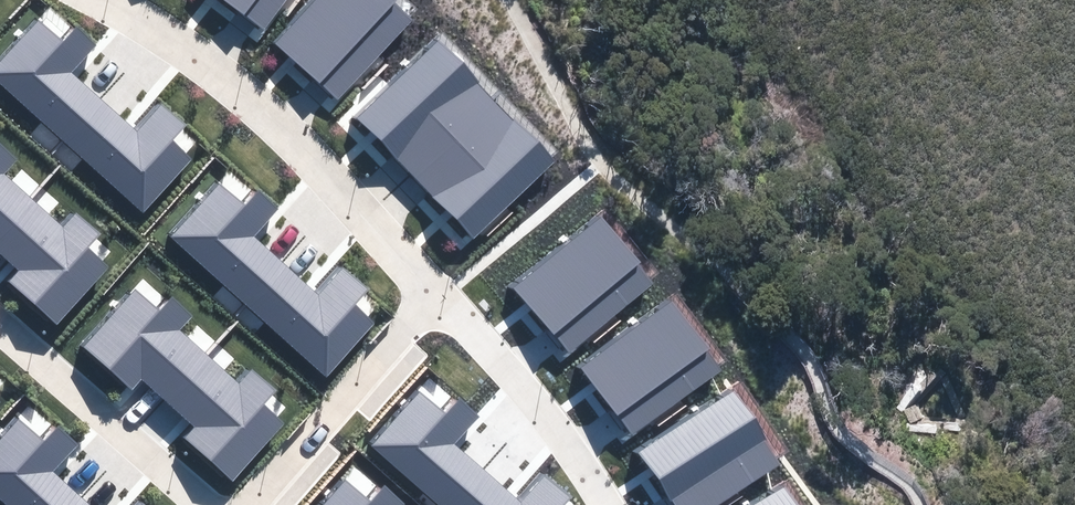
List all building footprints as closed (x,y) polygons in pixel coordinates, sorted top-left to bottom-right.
[(264,27),(285,0),(230,0),(264,27)] [(273,52),(337,110),(415,24),(388,0),(319,0),(273,52)] [(77,27),(62,42),(38,19),(0,60),(0,82),(142,213),(193,159),(172,140),(185,126),(160,103),(135,131),(72,72),(97,45),(77,27)] [(442,31),(360,106),(448,202),(477,234),(559,159),(442,31)] [(20,271),(9,282),(56,325),(110,267),(88,247),(100,234),(77,213),(64,227),(6,173),(18,160),(0,144),(0,253),(20,271)] [(279,209),(259,190),(244,206),(220,183),(171,235),(324,377),(374,323),(354,304),(367,290),(342,267),(317,294),(254,235),(279,209)] [(598,210),(510,285),(567,351),(655,276),(598,210)] [(160,311),(134,287),(82,344),(132,390),(143,378),(195,426),(185,438),(232,481),(286,423),(264,403),(276,390),(253,369),(240,383),(181,329),(193,316),(173,297),(160,311)] [(668,294),(576,365),(629,434),(721,363),(668,294)] [(633,448),(673,504),(703,504),(778,453),(728,382),(633,448)] [(372,445),(439,504),(564,504),(571,498),(546,476),(522,503),(455,444),(480,416),(460,397),(445,414),(420,391),(372,445)] [(60,425),(45,440),(21,418),(0,440),(0,496),(10,504),(92,504),(55,470),(80,443),(60,425)] [(346,477),(320,504),(404,504),(384,487),(371,501),(346,477)] [(742,504),(797,504),(782,481),(742,504)]
